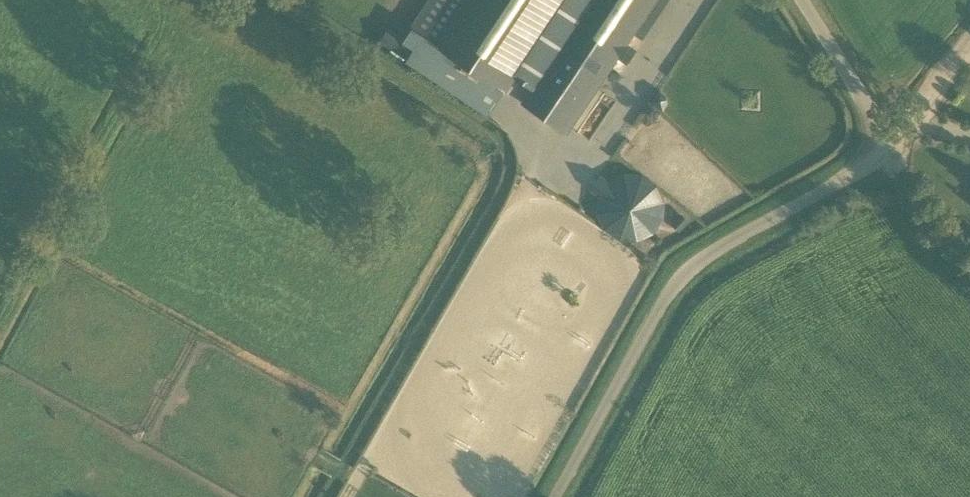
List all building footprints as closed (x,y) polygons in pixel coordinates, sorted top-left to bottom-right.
[(504,90),(514,75),(533,88),(523,102),(567,132),(655,0),(444,0),(421,35),(504,90)] [(387,27),(379,39),(406,57),(414,45),(404,39),(387,27)] [(602,193),(601,210),(609,226),(624,237),(642,238),(658,231),(668,214),(669,197),(661,181),(647,172),(642,171),(629,170),(613,177),(602,193)]
